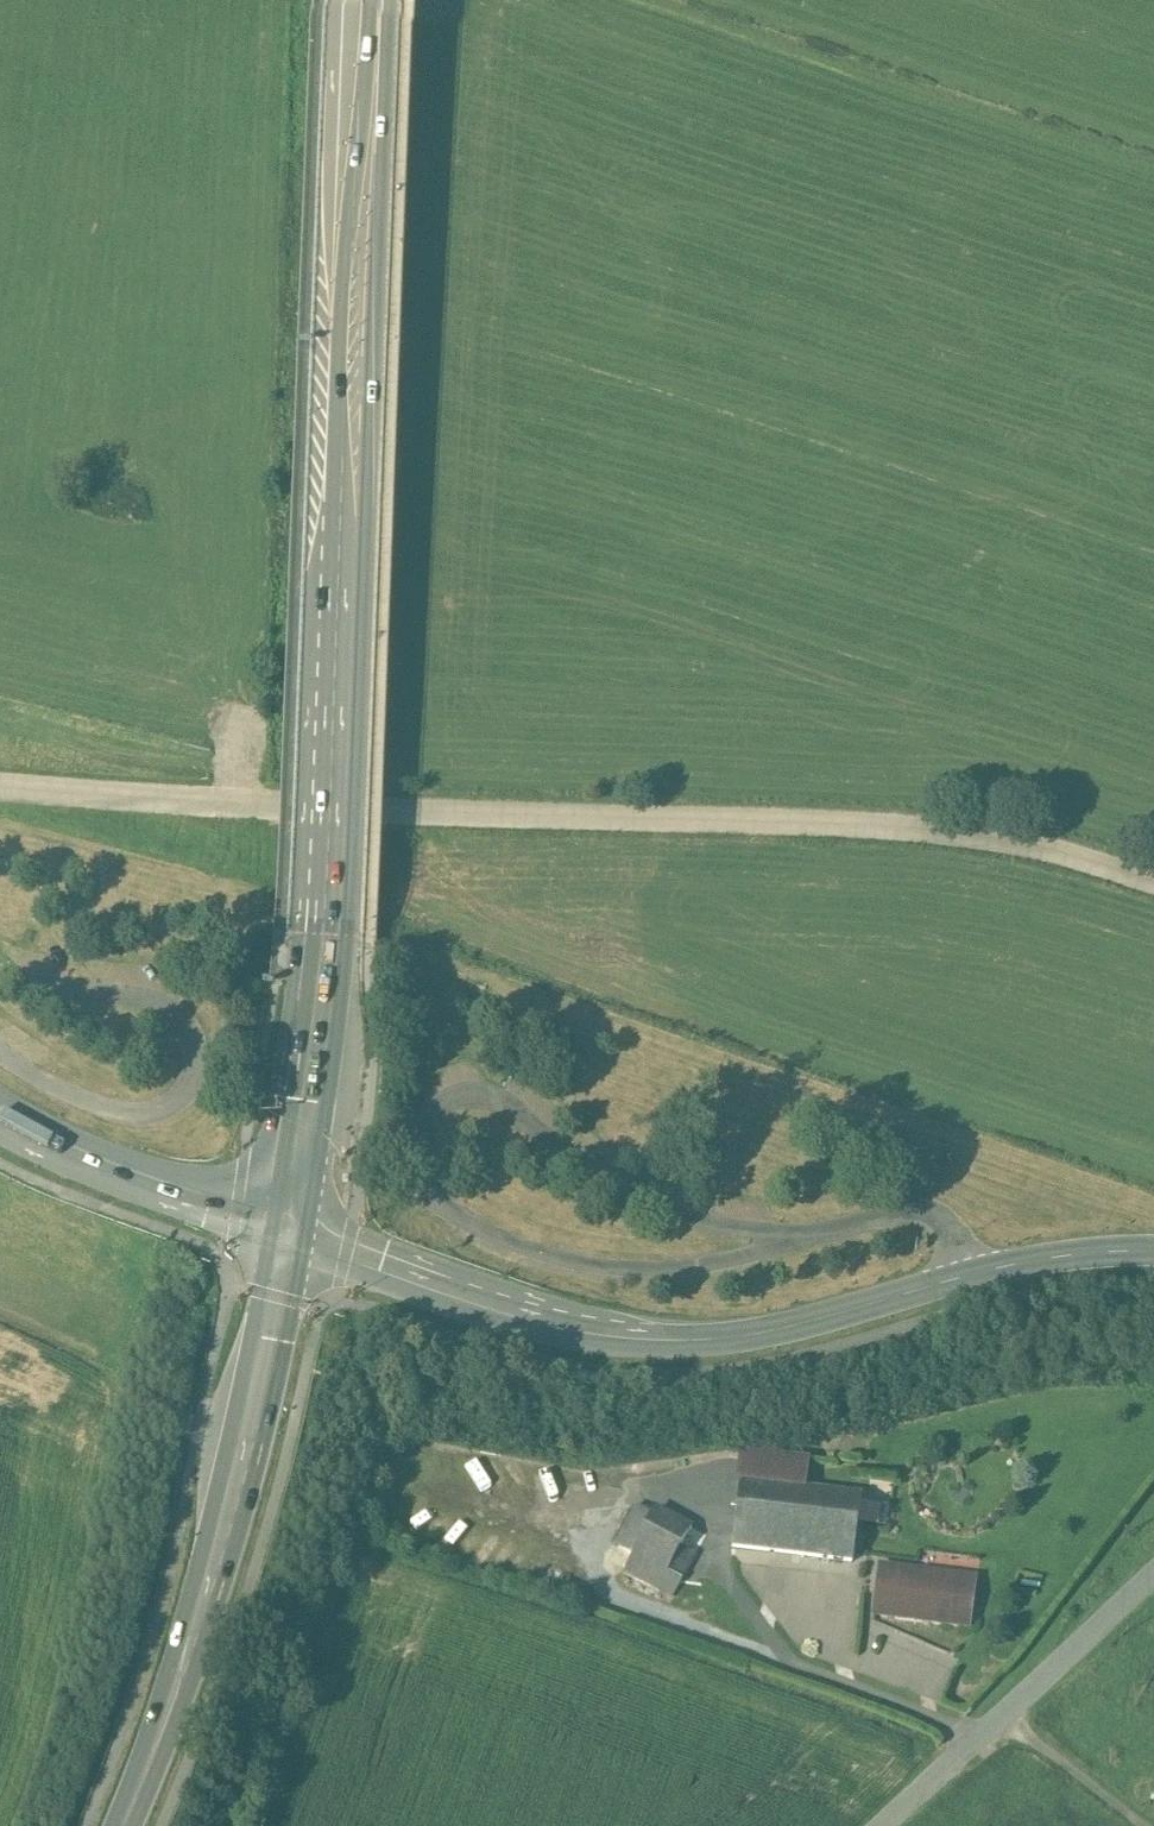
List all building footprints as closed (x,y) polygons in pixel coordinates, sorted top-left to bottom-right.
[(822,1491),(740,1482),(733,1550),(813,1558),(822,1491)] [(863,1495),(822,1491),(813,1558),(854,1562),(863,1495)] [(657,1507),(624,1568),(656,1585),(679,1545),(690,1525),(657,1507)] [(679,1545),(656,1585),(674,1595),(696,1553),(679,1545)] [(976,1579),(880,1566),(873,1616),(969,1628),(976,1579)]
